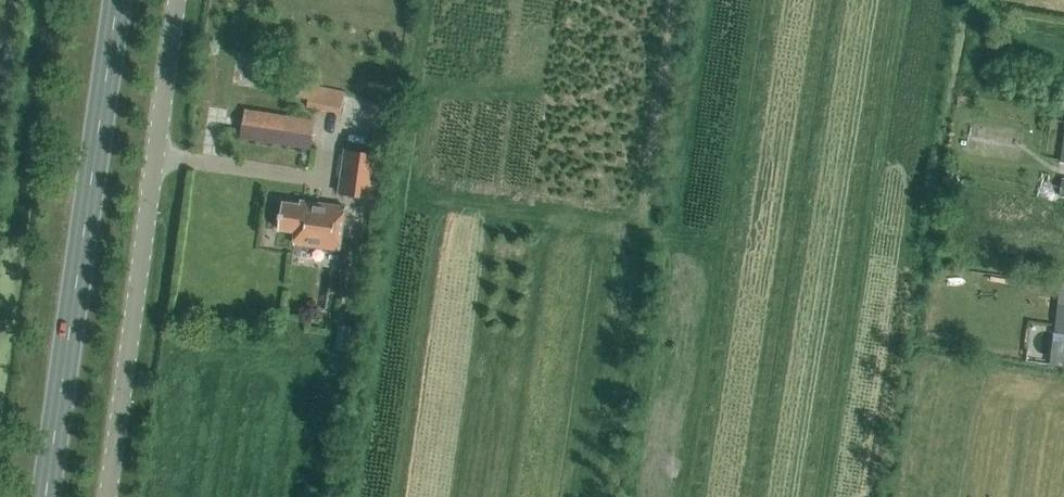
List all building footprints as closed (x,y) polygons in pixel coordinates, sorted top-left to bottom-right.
[(333,89),(312,85),(308,106),(329,110),(333,89)] [(310,149),(314,121),(247,110),(242,137),(310,149)] [(972,121),(966,149),(1019,159),(1024,131),(972,121)] [(380,153),(344,149),(338,194),(374,199),(380,153)] [(300,205),(282,202),(279,230),(296,232),(294,244),(340,250),(346,207),(300,201),(300,205)] [(1054,333),(1063,334),(1063,305),(1057,304),(1054,333)]
